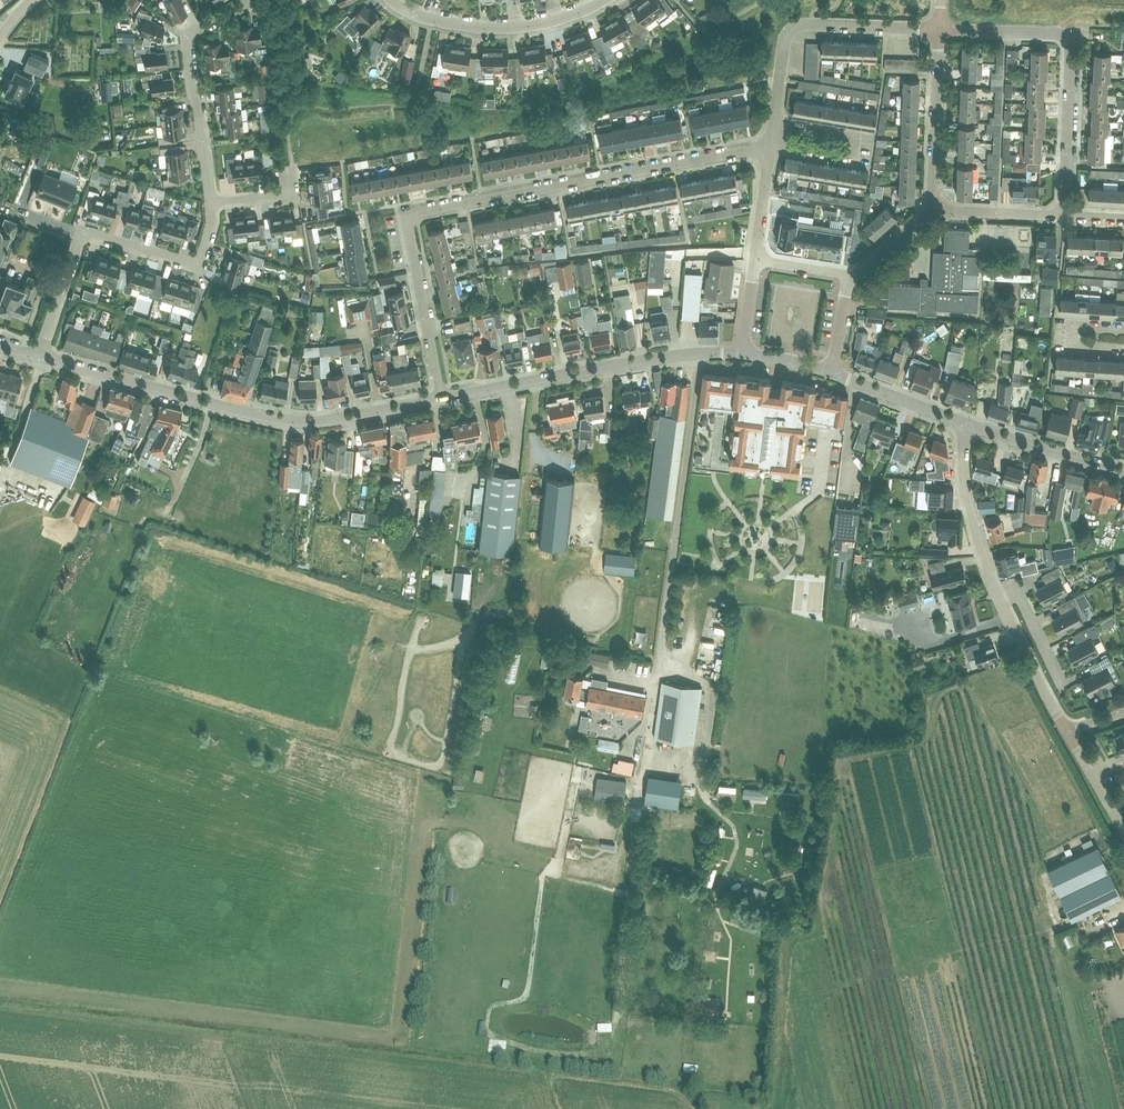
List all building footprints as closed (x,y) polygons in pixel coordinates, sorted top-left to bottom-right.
[(164,1),(169,10),(174,20),(187,13),(180,0),(166,0),(165,1),(164,1)] [(656,17),(643,0),(642,0),(633,7),(641,18),(635,22),(643,34),(647,39),(653,36),(649,30),(650,30),(646,24),(656,17)] [(656,17),(659,22),(674,11),(666,0),(664,0),(660,3),(658,0),(643,0),(656,17)] [(367,35),(374,28),(382,20),(371,9),(369,11),(364,6),(349,20),(343,26),(349,32),(351,34),(354,34),(360,28),(367,35)] [(145,35),(148,36),(152,37),(159,40),(164,26),(150,21),(152,15),(138,9),(134,22),(142,25),(139,32),(145,35)] [(700,16),(703,22),(709,19),(706,13),(700,16)] [(632,42),(636,40),(639,47),(648,42),(647,39),(643,34),(635,22),(629,25),(622,14),(611,20),(622,39),(628,35),(632,42)] [(339,22),(343,26),(349,20),(345,16),(339,22)] [(610,44),(622,39),(611,20),(601,25),(607,37),(600,40),(610,62),(617,59),(614,51),(610,44)] [(254,53),(262,52),(267,51),(266,43),(261,44),(260,41),(261,41),(260,39),(259,28),(252,29),(251,26),(236,28),(237,39),(238,49),(253,48),(254,53)] [(380,47),(379,47),(386,51),(388,48),(391,50),(401,55),(411,36),(396,29),(395,31),(389,28),(380,47)] [(589,30),(578,35),(585,55),(592,53),(593,54),(594,55),(597,54),(603,65),(610,62),(600,40),(594,43),(589,30)] [(120,33),(120,41),(130,42),(130,33),(120,33)] [(145,35),(142,44),(149,45),(152,37),(148,36),(145,35)] [(573,59),(585,55),(578,35),(566,39),(570,51),(564,53),(569,67),(575,65),(573,59)] [(822,41),(822,53),(822,56),(836,57),(836,42),(822,41)] [(806,50),(819,50),(819,43),(807,42),(806,50)] [(850,43),(836,42),(836,57),(850,57),(850,43)] [(127,43),(120,44),(121,52),(125,51),(128,46),(127,43)] [(150,53),(150,47),(149,45),(142,44),(134,43),(135,49),(136,62),(145,61),(146,69),(167,66),(165,52),(150,53)] [(207,66),(218,65),(222,65),(222,70),(230,69),(229,56),(228,45),(220,46),(220,43),(204,45),(207,66)] [(375,58),(379,47),(380,47),(372,43),(366,54),(375,58)] [(863,58),(864,43),(850,43),(850,57),(863,58)] [(878,44),(864,43),(863,58),(877,58),(878,44)] [(449,66),(456,67),(459,45),(447,44),(445,56),(439,55),(437,65),(434,64),(432,75),(439,76),(440,71),(448,72),(449,66)] [(545,44),(533,46),(536,67),(543,66),(544,73),(556,71),(553,56),(547,57),(545,44)] [(467,75),(475,76),(476,61),(469,60),(471,47),(459,45),(456,67),(468,69),(467,75)] [(524,69),(536,67),(533,46),(521,47),(523,61),(516,61),(517,76),(517,85),(525,84),(525,76),(524,69)] [(963,62),(978,63),(978,48),(963,47),(963,62)] [(484,70),(496,70),(496,48),(484,48),(484,62),(476,61),(475,76),(483,77),(484,70)] [(504,77),(509,77),(517,76),(516,61),(508,62),(508,48),(496,48),(496,70),(504,70),(504,77)] [(1007,63),(1014,63),(1018,63),(1018,50),(1007,49),(1007,63)] [(1025,64),(1032,64),(1048,65),(1048,51),(1033,50),(1032,57),(1025,57),(1025,64)] [(49,59),(32,52),(25,67),(26,67),(23,74),(15,70),(11,79),(10,78),(7,85),(8,86),(4,95),(22,102),(32,78),(31,77),(34,71),(42,75),(49,59)] [(1116,60),(1111,60),(1111,53),(1095,53),(1095,66),(1110,67),(1116,67),(1116,60)] [(405,59),(403,73),(412,74),(415,61),(405,59)] [(982,78),(982,70),(982,63),(978,63),(963,62),(962,78),(982,78)] [(834,82),(835,76),(824,74),(825,64),(822,64),(821,74),(820,80),(834,82)] [(992,72),(992,83),(1003,84),(1003,64),(997,64),(996,72),(992,72)] [(1047,78),(1048,65),(1032,64),(1032,71),(1024,71),(1023,77),(1029,77),(1032,78),(1032,77),(1047,78)] [(1110,80),(1110,67),(1095,66),(1094,79),(1092,79),(1092,80),(1110,80)] [(339,71),(334,76),(340,82),(345,77),(339,71)] [(835,72),(835,76),(834,82),(848,85),(849,78),(841,77),(841,72),(835,72)] [(156,73),(145,74),(141,75),(143,88),(151,86),(152,94),(173,92),(172,78),(157,79),(156,73)] [(1029,77),(1028,90),(1044,91),(1045,78),(1047,78),(1032,77),(1032,78),(1029,77)] [(862,81),(849,78),(848,85),(861,87),(862,81)] [(904,95),(919,96),(920,80),(905,79),(904,95)] [(117,80),(109,81),(110,87),(110,93),(118,92),(117,80)] [(812,88),(813,82),(799,80),(798,87),(806,89),(805,96),(810,97),(812,90),(812,88)] [(1091,93),(1107,94),(1107,80),(1110,81),(1110,80),(1092,80),(1091,93)] [(862,81),(861,87),(875,89),(876,83),(862,81)] [(812,88),(826,90),(827,84),(813,82),(812,88)] [(257,85),(258,95),(269,93),(267,84),(257,85)] [(839,93),(840,87),(827,84),(826,90),(839,93)] [(214,88),(216,100),(235,97),(234,91),(242,90),(241,85),(214,88)] [(976,87),(973,87),(962,86),(961,102),(976,102),(976,87)] [(839,93),(853,95),(854,89),(840,87),(839,93)] [(854,89),(853,95),(866,97),(867,91),(854,89)] [(434,96),(434,97),(442,98),(443,91),(436,90),(435,91),(434,96)] [(1043,104),(1044,91),(1028,90),(1027,104),(1046,105),(1046,104),(1043,104)] [(881,94),(867,91),(866,97),(880,99),(881,94)] [(269,93),(258,95),(259,103),(270,101),(269,93)] [(1091,106),(1109,107),(1106,107),(1107,94),(1091,93),(1091,106)] [(919,96),(904,95),(904,110),(918,111),(919,96)] [(236,109),(235,97),(216,100),(217,111),(240,108),(236,109)] [(683,104),(682,98),(664,101),(665,107),(678,104),(679,105),(683,104)] [(807,117),(810,103),(796,100),(793,115),(807,117)] [(960,117),(971,118),(975,118),(981,118),(981,110),(975,110),(976,102),(961,102),(960,117)] [(753,103),(736,106),(733,107),(737,124),(751,122),(749,113),(755,112),(753,103)] [(823,105),(810,103),(807,117),(821,119),(823,105)] [(995,117),(990,117),(990,123),(1001,123),(1002,103),(995,103),(995,117)] [(162,124),(184,122),(182,109),(176,110),(175,104),(154,106),(155,113),(160,112),(162,124)] [(1046,105),(1027,104),(1027,105),(1030,105),(1029,117),(1045,118),(1046,105)] [(837,107),(823,105),(821,119),(834,121),(837,107)] [(1108,120),(1109,107),(1091,106),(1091,107),(1093,107),(1093,120),(1108,120)] [(723,127),(737,124),(733,107),(720,109),(723,127)] [(837,107),(834,121),(848,124),(850,109),(837,107)] [(242,120),(240,108),(217,111),(222,111),(223,122),(242,120)] [(879,123),(886,124),(888,109),(882,108),(879,123)] [(706,112),(710,129),(723,127),(720,109),(706,112)] [(864,111),(850,109),(848,124),(861,126),(864,111)] [(903,125),(918,126),(918,111),(904,110),(903,125)] [(666,113),(667,119),(670,136),(684,134),(683,130),(688,129),(686,116),(681,117),(680,112),(673,114),(673,111),(666,112),(666,113)] [(878,114),(864,111),(861,126),(875,128),(878,114)] [(696,132),(710,129),(706,112),(701,113),(693,115),(694,121),(696,131),(696,132)] [(269,130),(268,117),(260,118),(261,131),(269,130)] [(1045,131),(1045,118),(1029,117),(1029,130),(1045,131)] [(657,139),(670,136),(667,119),(653,122),(657,139)] [(243,132),(242,120),(223,122),(224,134),(243,132)] [(1108,128),(1108,120),(1093,120),(1092,133),(1089,133),(1105,134),(1105,133),(1111,134),(1111,128),(1108,128)] [(578,123),(571,124),(572,131),(579,129),(585,128),(584,121),(578,123)] [(185,134),(184,122),(162,124),(164,136),(158,137),(158,143),(174,142),(173,135),(185,134)] [(640,125),(643,142),(657,139),(653,122),(640,125)] [(990,123),(988,123),(987,133),(994,133),(994,143),(1000,143),(1001,123),(990,123)] [(571,124),(564,125),(558,126),(559,133),(572,131),(571,124)] [(630,144),(643,142),(640,125),(626,127),(630,144)] [(917,141),(918,126),(903,125),(902,140),(917,141)] [(959,141),(974,142),(975,127),(960,126),(959,141)] [(613,130),(616,147),(630,144),(626,127),(613,130)] [(602,149),(616,147),(613,130),(599,132),(602,149)] [(1026,144),(1042,144),(1042,131),(1045,132),(1045,131),(1029,130),(1029,131),(1026,131),(1026,144)] [(533,138),(533,135),(532,131),(519,134),(520,140),(533,138)] [(1107,142),(1105,142),(1105,134),(1089,133),(1089,146),(1104,147),(1108,147),(1109,144),(1107,142)] [(887,146),(887,139),(879,139),(877,139),(875,153),(881,154),(883,146),(887,146)] [(47,140),(37,165),(43,168),(53,142),(47,140)] [(591,156),(589,145),(588,140),(574,143),(577,158),(591,156)] [(902,155),(917,155),(917,141),(902,140),(902,146),(899,145),(898,153),(902,153),(902,155)] [(974,142),(959,141),(959,157),(974,157),(974,142)] [(988,153),(988,163),(1000,164),(1000,143),(994,143),(985,142),(985,146),(994,146),(993,153),(988,153)] [(564,160),(577,158),(574,143),(561,145),(564,160)] [(1010,155),(1010,143),(1004,143),(1003,162),(1015,162),(1016,162),(1017,155),(1010,155)] [(1041,158),(1042,144),(1026,144),(1025,157),(1041,158)] [(551,163),(564,160),(561,145),(548,147),(551,163)] [(167,166),(189,163),(187,151),(175,152),(174,146),(159,148),(159,146),(150,147),(151,153),(165,152),(167,166)] [(1104,147),(1089,146),(1088,160),(1104,161),(1104,147)] [(551,163),(548,147),(535,150),(538,165),(551,163)] [(262,151),(262,154),(244,156),(244,161),(246,180),(259,178),(258,169),(264,168),(263,165),(273,164),(271,150),(262,151)] [(525,168),(538,165),(535,150),(522,152),(525,168)] [(401,154),(402,160),(415,158),(414,151),(401,154)] [(512,170),(525,168),(522,152),(509,155),(512,170)] [(880,162),(881,154),(875,153),(873,168),(887,169),(887,162),(880,162)] [(388,162),(395,161),(402,160),(401,154),(387,156),(388,162)] [(499,173),(512,170),(509,155),(496,157),(499,173)] [(902,155),(901,170),(916,170),(917,155),(902,155)] [(234,181),(246,180),(244,161),(237,162),(235,157),(225,158),(227,172),(233,171),(234,181)] [(483,160),(484,164),(486,175),(499,173),(496,157),(483,160)] [(798,175),(800,161),(786,158),(784,173),(790,174),(788,187),(783,187),(782,193),(793,195),(795,195),(796,189),(798,175)] [(375,159),(362,161),(363,167),(369,166),(376,164),(375,159)] [(457,163),(460,178),(473,176),(470,160),(457,163)] [(356,169),(363,167),(362,161),(348,163),(349,169),(356,168),(356,169)] [(800,161),(798,175),(811,178),(814,163),(800,161)] [(1027,170),(1041,170),(1041,163),(1027,162),(1027,163),(1027,170)] [(190,175),(189,163),(167,166),(169,178),(163,178),(163,185),(178,183),(178,177),(190,175)] [(447,180),(460,178),(457,163),(444,165),(447,180)] [(825,180),(827,165),(814,163),(811,178),(825,180)] [(992,173),(992,182),(999,183),(1000,164),(988,163),(987,173),(992,173)] [(433,183),(447,180),(444,165),(431,168),(433,183)] [(841,167),(827,165),(825,180),(838,182),(841,167)] [(959,166),(958,181),(973,181),(973,166),(959,166)] [(852,184),(854,170),(841,167),(838,182),(852,184)] [(418,170),(420,185),(433,183),(431,168),(418,170)] [(309,191),(328,189),(327,181),(331,179),(330,170),(309,172),(309,178),(307,178),(309,191)] [(407,188),(420,185),(418,170),(404,173),(407,188)] [(868,172),(854,170),(852,184),(866,187),(868,172)] [(915,185),(916,170),(901,170),(893,170),(892,176),(901,176),(901,185),(915,185)] [(45,173),(37,194),(67,206),(76,185),(45,173)] [(394,190),(407,188),(404,173),(391,175),(394,190)] [(735,174),(721,176),(724,191),(725,195),(730,194),(730,190),(738,188),(736,179),(735,174)] [(394,190),(391,175),(378,177),(381,192),(394,190)] [(721,176),(708,179),(711,193),(724,191),(721,176)] [(1012,199),(1026,199),(1026,184),(1026,177),(1003,176),(1003,189),(1012,190),(1012,199)] [(381,192),(378,177),(365,180),(368,195),(381,192)] [(708,179),(695,181),(698,202),(704,201),(703,195),(711,193),(708,179)] [(124,224),(135,228),(141,210),(134,208),(134,203),(128,201),(129,196),(131,197),(136,181),(131,180),(127,192),(121,213),(126,215),(124,224)] [(368,195),(365,180),(352,182),(354,197),(368,195)] [(695,181),(681,184),(683,198),(692,197),(693,203),(698,202),(695,181)] [(973,181),(958,181),(957,196),(964,197),(968,197),(972,197),(973,181)] [(1044,185),(1033,184),(1026,184),(1026,199),(1039,200),(1040,192),(1044,192),(1044,185)] [(676,185),(662,187),(665,201),(679,199),(676,185)] [(915,201),(915,185),(901,185),(900,200),(915,201)] [(662,187),(649,190),(652,204),(665,201),(662,187)] [(332,188),(328,189),(309,191),(310,203),(317,202),(318,208),(334,207),(332,188)] [(1089,202),(1103,203),(1104,188),(1090,188),(1089,202)] [(1117,203),(1118,189),(1104,188),(1103,203),(1117,203)] [(88,214),(100,217),(105,199),(98,197),(99,192),(89,189),(84,206),(90,207),(88,214)] [(115,212),(121,213),(127,192),(119,189),(117,198),(115,197),(112,201),(105,199),(100,217),(112,221),(115,212)] [(796,189),(795,195),(808,197),(809,191),(796,189)] [(652,204),(649,190),(635,192),(638,206),(652,204)] [(823,193),(809,191),(808,197),(822,199),(823,193)] [(635,192),(622,195),(625,209),(638,206),(635,192)] [(836,195),(823,193),(822,199),(835,201),(836,195)] [(622,195),(609,197),(611,211),(613,219),(620,218),(619,214),(625,213),(625,209),(622,195)] [(835,201),(849,204),(850,197),(836,195),(835,201)] [(598,214),(611,211),(609,197),(595,200),(598,214)] [(864,200),(850,197),(849,204),(863,206),(864,200)] [(595,200),(582,203),(584,216),(598,214),(595,200)] [(150,222),(156,224),(160,210),(154,209),(154,207),(143,203),(141,210),(135,228),(147,231),(150,222)] [(584,216),(582,203),(568,205),(570,219),(584,216)] [(727,208),(729,214),(742,212),(741,206),(727,208)] [(876,216),(886,227),(898,217),(888,206),(876,216)] [(558,223),(557,218),(555,208),(541,210),(544,225),(558,223)] [(727,208),(714,211),(715,217),(729,214),(727,208)] [(171,238),(176,220),(169,218),(170,213),(160,210),(156,224),(162,226),(159,235),(171,238)] [(531,228),(544,225),(541,210),(528,212),(531,228)] [(715,217),(714,211),(700,213),(702,219),(715,217)] [(518,230),(531,228),(528,212),(515,215),(518,230)] [(176,220),(171,238),(183,242),(185,235),(193,237),(198,221),(188,218),(187,215),(179,213),(176,220)] [(702,219),(700,213),(687,216),(688,222),(702,219)] [(282,215),(284,234),(291,233),(293,238),(303,237),(301,223),(295,223),(294,214),(282,215)] [(783,217),(779,243),(791,245),(794,245),(795,243),(798,221),(799,216),(783,214),(792,216),(791,218),(783,217)] [(245,216),(247,235),(248,241),(259,239),(260,244),(266,243),(266,241),(266,238),(265,227),(264,223),(258,224),(257,215),(245,216)] [(284,234),(282,215),(270,217),(271,226),(265,227),(266,238),(266,241),(273,240),(276,240),(277,235),(284,234)] [(518,230),(515,215),(502,217),(505,233),(518,230)] [(247,235),(245,216),(232,218),(234,227),(227,228),(229,242),(235,241),(235,236),(247,235)] [(886,227),(876,216),(865,226),(875,237),(886,227)] [(492,235),(505,233),(502,217),(489,220),(492,235)] [(1,258),(7,261),(12,248),(10,247),(13,237),(18,223),(5,218),(2,225),(0,226),(0,225),(0,260),(1,258)] [(344,237),(361,233),(359,219),(341,223),(344,237)] [(475,222),(477,233),(478,238),(492,235),(489,220),(475,222)] [(798,221),(795,243),(810,245),(813,223),(798,221)] [(813,223),(810,245),(825,248),(827,237),(828,229),(829,225),(813,223)] [(827,237),(825,248),(841,250),(845,228),(829,225),(828,229),(827,237)] [(28,239),(31,231),(21,227),(18,236),(28,239)] [(310,243),(315,242),(333,239),(332,233),(319,235),(319,237),(314,238),(312,228),(307,229),(310,243)] [(433,246),(448,241),(445,228),(429,232),(433,246)] [(888,306),(899,306),(918,307),(918,314),(937,314),(937,308),(977,310),(978,293),(969,292),(969,287),(977,287),(978,272),(980,272),(981,255),(979,255),(980,248),(969,247),(970,235),(970,229),(949,228),(945,232),(944,251),(934,251),(932,285),(928,285),(928,280),(927,278),(921,278),(921,284),(889,283),(890,276),(910,277),(911,263),(890,262),(890,271),(879,270),(878,282),(876,282),(875,303),(888,303),(888,306)] [(643,231),(644,237),(644,244),(658,242),(658,236),(649,237),(648,230),(643,231)] [(1040,233),(1038,233),(1037,250),(1037,256),(1055,257),(1056,250),(1056,234),(1046,234),(1046,232),(1040,232),(1040,233)] [(364,247),(361,233),(344,237),(346,250),(364,247)] [(1082,250),(1082,236),(1068,235),(1067,250),(1082,250)] [(58,240),(48,236),(43,248),(54,252),(58,240)] [(1096,236),(1082,236),(1082,250),(1095,251),(1096,236)] [(1109,252),(1110,237),(1096,236),(1095,251),(1109,252)] [(631,245),(644,244),(644,237),(630,239),(631,245)] [(1109,252),(1112,252),(1123,252),(1123,238),(1110,237),(1109,252)] [(630,239),(616,240),(616,247),(631,245),(630,239)] [(616,240),(603,242),(604,249),(616,247),(616,240)] [(452,254),(448,241),(433,246),(437,258),(434,259),(435,259),(450,255),(450,254),(452,254)] [(603,242),(589,243),(590,250),(604,249),(603,242)] [(549,251),(549,258),(555,257),(567,256),(566,243),(555,244),(555,250),(549,251)] [(575,252),(590,250),(589,243),(575,245),(575,252)] [(536,258),(543,258),(549,258),(549,251),(542,251),(542,247),(540,246),(534,246),(535,251),(536,255),(536,258)] [(364,247),(346,250),(346,251),(344,251),(347,264),(364,261),(361,248),(364,247)] [(663,286),(665,258),(671,258),(671,251),(650,250),(648,280),(648,286),(663,286)] [(225,266),(243,272),(248,273),(250,265),(253,256),(240,251),(238,257),(229,254),(225,266)] [(454,268),(450,255),(435,259),(438,272),(454,268)] [(95,280),(96,276),(104,278),(109,260),(97,256),(95,263),(89,261),(85,277),(91,279),(95,280)] [(120,288),(124,274),(118,272),(121,263),(109,260),(104,278),(110,280),(109,285),(109,286),(110,288),(113,289),(115,288),(116,286),(120,288)] [(593,282),(589,260),(577,262),(581,284),(593,282)] [(350,278),(356,277),(367,275),(364,261),(347,264),(350,278)] [(732,264),(721,262),(712,261),(710,277),(708,277),(706,294),(729,297),(731,287),(729,287),(732,264)] [(486,266),(476,267),(475,262),(469,263),(471,272),(477,270),(483,270),(483,272),(487,272),(486,266)] [(575,285),(571,263),(545,267),(548,281),(559,279),(560,288),(575,285)] [(513,264),(498,266),(498,275),(514,274),(513,264)] [(531,267),(532,275),(541,274),(539,265),(531,267)] [(241,278),(243,272),(225,266),(221,278),(231,281),(229,287),(242,291),(245,281),(241,278)] [(131,291),(133,287),(139,288),(144,270),(133,267),(130,276),(124,274),(120,288),(124,289),(123,290),(125,292),(129,293),(130,293),(131,291)] [(1042,281),(1058,282),(1058,268),(1043,267),(1042,281)] [(457,280),(454,268),(438,272),(442,285),(439,285),(440,286),(455,281),(457,280)] [(527,269),(518,270),(519,277),(528,276),(527,269)] [(155,298),(159,285),(153,283),(156,274),(144,270),(139,288),(150,292),(149,296),(155,298)] [(984,276),(1031,279),(1035,279),(1035,273),(1031,273),(984,271),(984,276)] [(682,317),(683,317),(699,319),(700,307),(700,301),(702,274),(686,273),(684,301),(683,306),(683,317),(682,317)] [(0,274),(0,308),(9,311),(10,307),(27,313),(31,302),(31,301),(39,280),(29,276),(24,288),(3,280),(5,275),(0,274)] [(381,302),(375,303),(377,312),(406,307),(403,292),(396,293),(395,284),(396,284),(394,275),(379,278),(380,287),(386,286),(390,309),(383,311),(381,302)] [(179,281),(168,277),(165,286),(159,285),(155,298),(161,300),(173,303),(174,299),(179,281)] [(479,288),(486,286),(484,280),(477,282),(479,288)] [(636,288),(648,286),(648,280),(635,282),(636,288)] [(179,281),(174,299),(173,304),(184,307),(196,310),(197,307),(200,297),(189,293),(191,284),(179,281)] [(459,294),(455,281),(440,286),(443,298),(459,294)] [(486,286),(479,288),(481,295),(487,293),(486,286)] [(1041,287),(1040,314),(1051,315),(1052,288),(1041,287)] [(311,294),(303,292),(300,300),(308,302),(311,294)] [(359,319),(377,316),(377,312),(375,303),(373,293),(346,297),(350,320),(359,319)] [(462,307),(459,294),(443,298),(447,312),(462,307)] [(637,343),(635,332),(633,323),(629,324),(626,308),(631,307),(629,294),(614,297),(621,334),(623,345),(637,343)] [(671,334),(669,323),(667,310),(673,309),(671,296),(661,297),(664,310),(651,312),(653,320),(652,320),(655,336),(671,334)] [(1123,317),(1123,298),(1117,297),(1116,302),(1115,317),(1123,317)] [(1060,312),(1074,314),(1075,299),(1061,298),(1060,312)] [(1088,314),(1089,300),(1075,299),(1074,314),(1088,314)] [(1088,314),(1102,316),(1103,301),(1089,300),(1088,314)] [(1115,317),(1116,302),(1103,301),(1102,316),(1115,317)] [(581,307),(585,328),(592,327),(593,334),(595,348),(611,344),(608,331),(613,330),(611,318),(598,321),(597,312),(595,312),(594,308),(591,305),(581,307)] [(377,312),(377,316),(378,321),(385,320),(384,319),(392,317),(393,325),(409,322),(406,307),(377,312)] [(240,346),(238,352),(245,354),(238,377),(232,376),(235,366),(225,364),(222,375),(224,376),(220,393),(246,399),(247,396),(251,397),(254,383),(253,383),(275,314),(261,309),(248,345),(243,343),(242,347),(240,346)] [(488,338),(490,337),(493,349),(481,351),(485,369),(499,366),(497,357),(500,356),(498,345),(496,336),(494,327),(496,327),(496,326),(494,317),(494,315),(477,318),(478,326),(486,324),(487,328),(488,338)] [(713,320),(713,315),(701,315),(701,321),(699,321),(699,341),(719,341),(723,341),(723,321),(713,320)] [(494,317),(496,326),(504,325),(503,318),(502,318),(499,316),(494,317)] [(99,321),(94,320),(91,329),(92,330),(91,333),(82,330),(75,350),(89,355),(98,325),(99,321)] [(183,320),(181,327),(190,329),(192,323),(183,320)] [(473,328),(471,320),(456,323),(457,332),(473,328)] [(75,350),(82,330),(74,327),(75,324),(67,321),(64,331),(68,332),(63,346),(75,350)] [(541,323),(542,332),(527,335),(531,357),(537,356),(538,359),(553,356),(547,322),(541,323)] [(102,327),(98,325),(89,355),(102,359),(108,338),(99,336),(100,333),(101,333),(103,327),(102,327)] [(503,326),(496,327),(498,341),(505,339),(503,326)] [(395,330),(380,333),(382,342),(386,341),(389,340),(396,339),(395,330)] [(563,334),(564,342),(566,353),(582,350),(578,331),(563,334)] [(873,346),(867,344),(869,336),(868,336),(869,333),(858,331),(858,334),(855,347),(860,348),(855,363),(872,369),(876,356),(880,358),(882,347),(875,345),(874,348),(873,346)] [(118,339),(117,341),(108,338),(102,359),(114,363),(124,334),(118,332),(116,338),(118,339)] [(170,340),(163,338),(161,345),(168,347),(170,340)] [(458,367),(476,364),(471,338),(453,341),(458,367)] [(524,362),(524,361),(520,339),(504,342),(509,365),(512,364),(513,365),(514,366),(523,364),(524,363),(524,362)] [(911,353),(915,343),(904,339),(900,349),(911,353)] [(172,357),(169,365),(166,376),(178,380),(188,348),(190,342),(184,341),(182,346),(181,345),(177,359),(172,357)] [(304,347),(303,355),(319,354),(318,346),(312,346),(304,347)] [(951,350),(949,349),(945,369),(958,371),(962,352),(955,350),(956,347),(952,346),(951,350)] [(153,376),(156,365),(156,364),(154,364),(150,362),(151,357),(123,348),(118,366),(145,374),(153,376)] [(196,350),(188,348),(178,380),(193,384),(198,370),(190,367),(194,356),(196,350)] [(269,353),(268,353),(266,364),(275,366),(278,354),(276,354),(277,350),(270,348),(269,353)] [(320,353),(320,362),(321,376),(330,375),(328,356),(327,356),(326,356),(326,353),(326,349),(320,350),(321,353),(320,353)] [(895,380),(899,369),(904,354),(895,351),(891,363),(880,358),(875,372),(895,380)] [(341,354),(345,371),(345,373),(352,372),(353,374),(352,374),(353,380),(352,380),(355,394),(363,393),(363,394),(364,395),(369,394),(369,393),(369,391),(371,391),(367,372),(360,373),(358,362),(351,363),(349,352),(341,354)] [(417,366),(410,368),(406,352),(399,353),(405,385),(420,382),(417,366)] [(390,387),(405,385),(399,353),(392,354),(395,371),(388,372),(387,369),(390,387)] [(1012,354),(1003,353),(1002,360),(1011,361),(1012,354)] [(297,377),(301,357),(292,356),(288,375),(297,377)] [(390,387),(387,369),(384,356),(373,358),(376,371),(375,371),(379,390),(390,387)] [(1057,356),(1056,367),(1056,371),(1070,372),(1071,357),(1057,356)] [(910,364),(906,374),(914,377),(911,384),(928,391),(932,379),(936,381),(940,370),(941,368),(932,365),(921,361),(912,357),(910,364)] [(1085,358),(1071,357),(1070,372),(1083,373),(1085,358)] [(1098,359),(1085,358),(1083,373),(1094,374),(1097,374),(1098,359)] [(1112,360),(1098,359),(1097,374),(1111,375),(1112,360)] [(1112,360),(1111,375),(1123,376),(1123,361),(1112,360)] [(0,372),(0,395),(8,398),(6,404),(14,406),(21,377),(0,371),(0,372)] [(1014,372),(1013,380),(1022,381),(1023,373),(1014,372)] [(329,377),(331,385),(325,386),(328,399),(329,403),(336,402),(336,398),(344,397),(342,383),(345,382),(343,374),(329,377)] [(759,460),(763,432),(766,406),(768,406),(770,392),(771,379),(737,375),(736,378),(731,377),(720,376),(714,375),(703,374),(700,401),(733,406),(733,411),(737,412),(731,462),(745,464),(745,468),(758,470),(759,460)] [(1082,386),(1082,392),(1096,394),(1096,388),(1097,374),(1094,374),(1094,384),(1083,383),(1082,386)] [(66,422),(74,425),(82,404),(74,401),(77,389),(75,388),(77,380),(63,376),(58,394),(67,397),(65,405),(72,407),(66,422)] [(954,378),(946,396),(969,405),(976,386),(954,378)] [(285,401),(287,390),(289,382),(275,379),(274,384),(262,382),(262,385),(259,395),(285,401)] [(299,386),(299,389),(300,401),(316,400),(315,389),(315,379),(299,380),(299,386)] [(761,449),(759,460),(773,462),(772,471),(785,473),(786,469),(800,471),(802,454),(803,446),(804,438),(806,421),(810,421),(811,417),(827,420),(834,421),(844,423),(849,396),(833,393),(816,390),(817,387),(800,383),(783,380),(780,394),(770,392),(768,406),(766,406),(765,415),(763,432),(762,441),(761,449)] [(676,381),(656,384),(658,396),(662,396),(661,400),(668,401),(666,415),(672,416),(677,382),(676,381)] [(672,416),(666,415),(660,415),(660,416),(657,434),(657,440),(647,514),(672,517),(690,384),(677,382),(672,416)] [(1050,389),(1068,391),(1069,384),(1054,383),(1051,382),(1050,389)] [(1005,424),(1009,409),(1012,384),(1001,383),(999,401),(1001,401),(1000,406),(991,403),(986,418),(1005,424)] [(134,394),(110,387),(105,406),(120,410),(118,417),(125,419),(128,413),(134,394)] [(640,388),(622,392),(625,407),(636,405),(636,406),(653,403),(650,390),(641,392),(640,388)] [(580,429),(579,437),(591,438),(592,423),(590,423),(591,415),(606,413),(603,395),(584,398),(587,417),(581,418),(580,429)] [(1081,416),(1085,399),(1074,396),(1069,413),(1081,416)] [(143,434),(152,417),(157,407),(149,404),(150,401),(135,397),(130,415),(137,417),(133,429),(126,428),(125,433),(125,436),(127,437),(137,440),(141,433),(143,434)] [(857,408),(853,418),(863,422),(857,439),(865,442),(875,415),(879,404),(861,397),(857,408)] [(545,427),(547,435),(561,433),(558,419),(577,416),(574,400),(550,405),(553,422),(551,422),(552,426),(545,427)] [(73,427),(86,432),(93,414),(96,406),(83,402),(82,404),(74,425),(73,427)] [(1032,403),(1030,413),(1021,410),(1020,415),(1017,427),(1036,433),(1043,406),(1032,403)] [(6,404),(4,412),(15,415),(17,407),(14,406),(6,404)] [(177,428),(182,410),(159,404),(154,422),(151,430),(137,459),(156,469),(168,444),(169,444),(177,428)] [(69,485),(86,442),(90,433),(86,432),(73,427),(74,425),(66,422),(31,408),(9,462),(69,485)] [(1052,411),(1046,433),(1055,436),(1056,434),(1059,435),(1059,437),(1066,439),(1072,416),(1052,411)] [(496,433),(504,432),(501,414),(500,414),(499,412),(492,413),(492,416),(486,417),(492,447),(498,446),(496,433)] [(90,433),(86,442),(91,443),(94,437),(100,440),(108,420),(93,414),(86,432),(90,433)] [(390,432),(389,464),(405,465),(405,463),(422,460),(424,448),(424,446),(432,444),(430,437),(436,435),(433,415),(406,420),(389,423),(390,432)] [(657,434),(660,416),(650,415),(648,433),(657,434)] [(612,441),(613,432),(614,417),(606,417),(605,432),(606,432),(606,441),(612,441)] [(896,425),(877,418),(872,432),(883,436),(881,442),(888,445),(896,425)] [(1092,419),(1088,434),(1079,431),(1076,444),(1096,449),(1099,435),(1109,438),(1112,420),(1104,418),(1103,422),(1092,419)] [(442,444),(444,456),(445,460),(454,459),(452,444),(457,443),(458,446),(460,447),(464,447),(466,444),(466,442),(481,438),(477,419),(451,424),(453,433),(442,435),(444,442),(443,442),(443,443),(442,444)] [(384,424),(372,426),(377,454),(383,452),(381,441),(386,440),(386,435),(384,424)] [(363,443),(359,444),(361,453),(371,454),(372,461),(378,460),(377,455),(377,454),(372,426),(360,429),(362,440),(363,443)] [(911,459),(913,460),(922,434),(910,430),(905,443),(897,441),(891,457),(899,459),(899,461),(908,465),(911,459)] [(310,435),(309,446),(308,452),(312,452),(311,466),(312,466),(311,476),(317,477),(321,436),(310,435)] [(119,451),(124,440),(117,436),(111,447),(119,451)] [(301,470),(303,451),(304,440),(290,439),(289,450),(288,458),(288,465),(281,464),(279,483),(300,485),(302,470),(301,470)] [(928,477),(945,478),(944,470),(950,469),(947,444),(935,439),(931,450),(929,454),(934,456),(936,469),(927,470),(928,477)] [(326,449),(324,463),(340,464),(339,471),(351,472),(352,461),(353,450),(345,449),(345,442),(329,441),(328,449),(326,449)] [(876,446),(868,444),(867,453),(867,454),(866,465),(874,466),(876,446)] [(386,454),(377,455),(378,460),(379,462),(387,460),(386,454)] [(444,456),(434,455),(433,455),(431,469),(433,469),(429,513),(441,514),(445,471),(444,460),(445,460),(444,456)] [(974,468),(972,475),(996,482),(999,472),(992,470),(995,460),(978,455),(974,468)] [(1029,476),(1026,510),(1024,522),(1045,524),(1047,512),(1035,511),(1037,483),(1034,483),(1035,477),(1044,479),(1048,462),(1033,459),(1029,476)] [(1004,475),(1001,484),(1018,489),(1019,486),(1021,480),(1024,469),(1007,464),(1004,475)] [(1077,507),(1078,505),(1086,472),(1068,468),(1067,469),(1066,477),(1064,484),(1055,482),(1050,515),(1061,517),(1063,504),(1064,504),(1067,485),(1075,487),(1072,505),(1077,507)] [(302,470),(300,485),(300,491),(307,491),(309,470),(302,470)] [(472,501),(484,503),(488,472),(482,471),(479,488),(474,488),(472,501)] [(488,472),(484,503),(483,510),(482,520),(479,550),(494,551),(493,555),(497,556),(498,555),(499,555),(500,552),(511,553),(520,476),(488,472)] [(1091,505),(1099,507),(1107,510),(1110,500),(1117,502),(1119,493),(1122,482),(1107,478),(1092,474),(1086,494),(1093,495),(1091,505)] [(568,546),(576,480),(546,477),(539,543),(568,546)] [(909,489),(924,490),(925,480),(910,478),(909,489)] [(104,485),(95,480),(91,488),(100,493),(104,485)] [(930,486),(929,504),(952,505),(954,488),(930,486)] [(104,497),(91,489),(87,495),(101,503),(104,497)] [(106,491),(103,503),(114,507),(118,495),(106,491)] [(1023,508),(1024,495),(1015,494),(1014,508),(1023,508)] [(83,496),(72,520),(84,526),(96,502),(83,496)] [(980,512),(996,511),(995,500),(979,501),(980,512)] [(837,505),(834,536),(857,538),(860,508),(837,505)] [(467,508),(466,518),(482,520),(483,510),(467,508)] [(1024,522),(1026,510),(1010,512),(1012,519),(1016,534),(1025,531),(1032,531),(1031,526),(1024,526),(1024,525),(1025,525),(1024,522)] [(368,512),(367,522),(372,523),(381,524),(383,514),(373,512),(368,512)] [(352,513),(351,523),(363,524),(365,514),(352,513)] [(860,524),(870,525),(871,517),(860,516),(860,524)] [(943,516),(943,517),(936,517),(931,520),(931,525),(934,529),(942,530),(942,538),(949,539),(949,543),(956,543),(957,517),(943,516)] [(1001,521),(998,521),(987,524),(991,540),(1005,536),(1001,521)] [(421,559),(424,534),(414,533),(412,558),(421,559)] [(1076,561),(1073,546),(1053,549),(1056,564),(1076,561)] [(921,547),(920,556),(948,558),(949,549),(921,547)] [(1051,548),(1045,548),(1046,565),(1053,564),(1051,548)] [(1020,564),(1017,551),(996,557),(1000,573),(1021,567),(1023,575),(1039,571),(1036,560),(1020,564)] [(634,574),(636,556),(636,555),(606,552),(605,571),(634,574)] [(1114,559),(1106,563),(1110,571),(1118,567),(1114,559)] [(932,573),(946,569),(943,560),(929,563),(932,573)] [(417,583),(418,583),(420,566),(408,564),(407,575),(410,575),(409,582),(417,583)] [(1059,566),(1045,573),(1049,582),(1037,589),(1045,604),(1068,592),(1063,582),(1066,580),(1059,566)] [(946,574),(941,576),(931,578),(934,588),(955,582),(966,580),(963,568),(946,572),(946,574)] [(469,597),(472,573),(456,571),(453,595),(469,597)] [(441,584),(442,574),(433,573),(432,583),(441,584)] [(967,590),(957,593),(947,596),(956,628),(976,622),(970,599),(972,599),(970,592),(968,592),(967,590)] [(899,598),(902,607),(919,602),(916,593),(899,598)] [(1075,596),(1061,603),(1065,612),(1052,619),(1060,634),(1083,622),(1078,612),(1082,610),(1075,596)] [(1116,622),(1113,616),(1107,619),(1110,625),(1116,622)] [(1099,652),(1091,638),(1099,634),(1094,624),(1089,627),(1076,633),(1081,643),(1068,649),(1076,664),(1099,652)] [(980,665),(998,658),(999,661),(993,644),(981,648),(978,642),(964,647),(969,659),(977,656),(980,665)] [(586,661),(608,666),(610,655),(588,651),(586,661)] [(1100,693),(1108,689),(1107,687),(1114,683),(1109,672),(1115,669),(1108,655),(1091,664),(1096,673),(1084,679),(1091,695),(1099,691),(1100,693)] [(911,660),(914,670),(927,666),(924,657),(911,660)] [(569,674),(564,696),(566,696),(565,700),(567,702),(575,704),(577,703),(578,698),(587,700),(586,705),(642,716),(646,697),(606,689),(608,680),(592,677),(591,686),(589,686),(589,688),(582,686),(583,677),(569,674)] [(654,737),(694,743),(698,743),(700,733),(699,733),(699,730),(696,729),(702,688),(662,682),(654,737)] [(1117,740),(1116,742),(1119,748),(1121,749),(1123,752),(1123,751),(1123,733),(1116,737),(1117,740)] [(599,747),(599,748),(618,752),(618,751),(620,743),(600,739),(599,747)] [(635,762),(619,758),(616,771),(632,775),(632,771),(634,771),(635,766),(634,765),(635,762)] [(477,768),(474,779),(482,780),(484,769),(477,768)] [(645,804),(679,808),(682,780),(649,775),(645,804)] [(627,782),(598,778),(595,798),(624,802),(627,782)] [(1048,870),(1070,915),(1065,917),(1067,921),(1071,919),(1072,919),(1122,895),(1098,846),(1048,870)] [(671,868),(669,874),(679,877),(681,871),(671,868)] [(750,899),(762,903),(767,890),(754,886),(750,899)] [(1115,930),(1121,944),(1123,943),(1123,926),(1115,930)] [(654,985),(643,987),(645,997),(656,995),(654,985)] [(694,991),(685,992),(687,1005),(695,1004),(694,991)] [(704,996),(702,1011),(709,1012),(711,997),(704,996)] [(757,1010),(768,1010),(768,1000),(757,999),(757,1010)]
